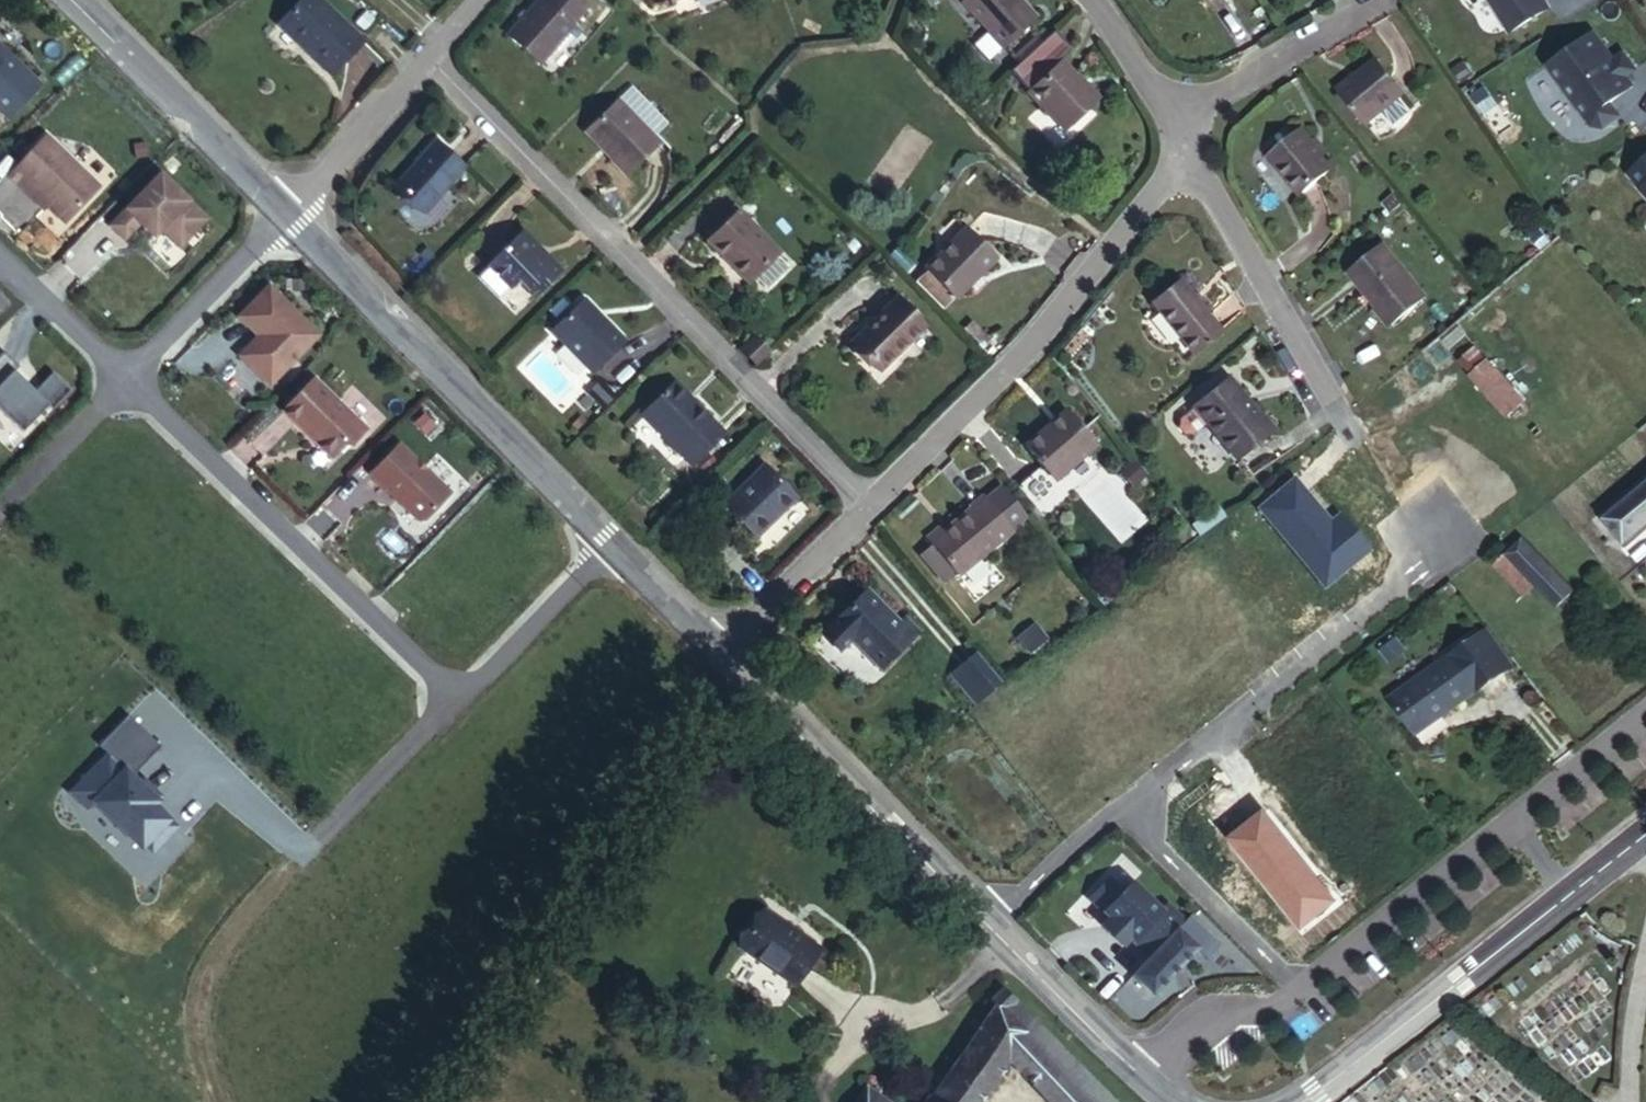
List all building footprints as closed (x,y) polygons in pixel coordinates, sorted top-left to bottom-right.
[(322,0),(265,0),(316,55),(347,27),(322,0)] [(498,28),(529,58),(568,20),(565,18),(581,1),(580,0),(523,0),(498,28)] [(987,46),(1018,16),(1001,0),(941,0),(987,46)] [(1542,0),(1486,0),(1507,33),(1547,8),(1542,0)] [(1624,78),(1639,67),(1626,50),(1616,57),(1596,28),(1545,65),(1594,133),(1617,117),(1608,103),(1631,86),(1624,78)] [(1049,45),(1034,30),(993,70),(1012,89),(1010,91),(1024,106),(1025,104),(1048,128),(1080,96),(1068,83),(1066,84),(1042,59),(1041,61),(1037,57),(1049,45)] [(12,121),(45,87),(0,44),(0,109),(12,121)] [(1395,100),(1371,73),(1334,103),(1357,131),(1395,100)] [(644,133),(601,89),(570,120),(596,146),(593,149),(610,166),(644,133)] [(446,161),(418,137),(381,183),(409,206),(446,161)] [(103,190),(51,139),(13,178),(26,190),(29,187),(69,225),(82,212),(100,193),(103,190)] [(1332,182),(1299,143),(1265,171),(1298,210),(1332,182)] [(1627,174),(1640,188),(1639,189),(1645,197),(1645,156),(1627,174)] [(163,178),(115,228),(129,241),(144,225),(158,238),(165,231),(183,248),(208,221),(163,178)] [(113,204),(100,193),(82,212),(94,224),(113,204)] [(780,255),(735,206),(703,233),(715,246),(713,249),(747,285),(780,255)] [(543,262),(507,227),(472,263),(495,286),(504,276),(517,289),(543,262)] [(998,259),(968,231),(926,273),(929,276),(952,300),(954,302),(998,259)] [(898,246),(890,255),(906,270),(914,263),(898,246)] [(1423,305),(1378,254),(1344,286),(1391,335),(1423,305)] [(1153,305),(1182,282),(1176,273),(1146,298),(1153,305)] [(929,276),(917,287),(940,311),(952,300),(929,276)] [(1219,329),(1182,282),(1153,305),(1190,352),(1219,329)] [(274,283),(245,313),(268,334),(262,340),(257,340),(246,352),(277,382),(325,332),(274,283)] [(910,321),(883,293),(841,338),(867,363),(910,321)] [(610,335),(570,296),(541,326),(582,364),(610,335)] [(973,322),(966,329),(980,342),(986,337),(973,322)] [(754,332),(738,349),(750,363),(768,346),(754,332)] [(0,363),(0,407),(28,434),(54,407),(58,411),(77,392),(59,375),(41,393),(20,373),(24,368),(9,353),(0,363)] [(1523,406),(1486,362),(1471,375),(1509,417),(1523,406)] [(319,376),(289,407),(339,455),(352,442),(358,442),(373,427),(319,376)] [(679,400),(658,380),(629,410),(679,461),(713,427),(682,396),(679,400)] [(1266,443),(1224,391),(1188,420),(1189,421),(1202,437),(1231,472),(1266,443)] [(1085,435),(1060,402),(1019,435),(1043,466),(1085,435)] [(1202,437),(1189,421),(1174,433),(1174,440),(1179,447),(1187,448),(1202,437)] [(457,489),(404,440),(375,470),(423,516),(431,517),(457,489)] [(1122,452),(1109,462),(1121,478),(1134,468),(1122,452)] [(755,512),(780,486),(756,461),(712,506),(740,533),(758,515),(755,512)] [(970,489),(968,488),(921,535),(950,566),(998,519),(996,518),(1008,506),(983,477),(970,489)] [(784,490),(780,486),(755,512),(758,515),(784,490)] [(1604,526),(1624,548),(1645,528),(1645,488),(1604,526)] [(1512,546),(1503,552),(1515,566),(1500,577),(1519,598),(1534,586),(1554,609),(1574,593),(1530,544),(1518,553),(1512,546)] [(1515,566),(1503,552),(1489,564),(1500,577),(1515,566)] [(875,664),(905,635),(892,619),(861,585),(814,628),(831,645),(846,632),(875,664)] [(1112,597),(1104,586),(1091,596),(1100,607),(1112,597)] [(892,619),(905,635),(914,626),(901,611),(892,619)] [(1488,632),(1482,637),(1507,673),(1514,669),(1488,632)] [(1482,637),(1389,701),(1411,733),(1438,717),(1441,720),(1507,673),(1482,637)] [(996,686),(970,653),(942,676),(965,704),(972,698),(975,701),(996,686)] [(825,950),(768,909),(741,948),(798,986),(825,950)] [(1135,976),(1156,995),(1201,946),(1167,915),(1127,957),(1141,969),(1135,976)] [(986,1001),(991,1008),(1002,1019),(1007,1013),(1017,1002),(1000,986),(986,1001)] [(1044,1051),(1096,1101),(1116,1101),(1017,1002),(1007,1013),(1044,1051)] [(931,1101),(979,1101),(1006,1063),(1020,1077),(1044,1051),(1007,1013),(1002,1019),(991,1008),(927,1099),(931,1101)] [(1020,1077),(1044,1101),(1096,1101),(1044,1051),(1020,1077)]
